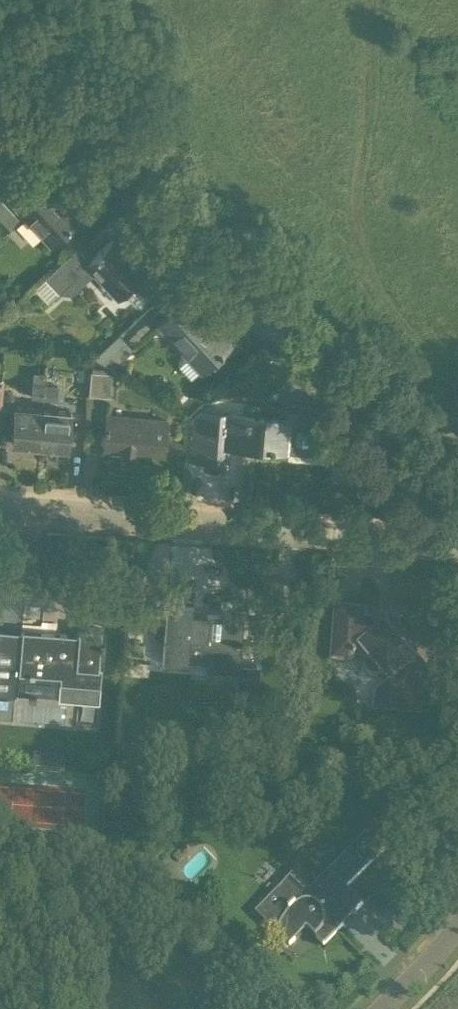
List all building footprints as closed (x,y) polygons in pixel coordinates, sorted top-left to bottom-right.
[(43,183),(19,207),(23,212),(53,242),(77,219),(63,204),(73,194),(56,176),(47,185),(46,186),(43,183)] [(1,233),(17,218),(0,200),(0,232),(1,233)] [(120,295),(145,272),(113,237),(85,264),(87,267),(91,264),(120,295)] [(65,258),(44,277),(59,292),(79,273),(65,258)] [(202,370),(230,343),(187,296),(158,323),(202,370)] [(111,368),(133,347),(119,332),(93,356),(111,368)] [(90,370),(88,395),(109,397),(111,371),(90,370)] [(42,409),(43,409),(44,397),(45,384),(33,383),(32,396),(43,397),(42,409)] [(57,398),(58,385),(45,384),(44,397),(57,398)] [(270,449),(274,449),(274,448),(287,449),(289,419),(244,415),(246,390),(230,388),(229,411),(201,409),(191,418),(188,462),(228,465),(231,445),(270,447),(270,449)] [(26,443),(41,444),(43,409),(42,409),(15,407),(13,442),(15,442),(17,445),(24,446),(26,443)] [(43,409),(41,444),(55,445),(56,448),(63,449),(65,446),(69,446),(71,411),(43,409)] [(135,449),(135,452),(165,455),(168,420),(108,415),(105,450),(124,451),(125,448),(135,449)] [(194,604),(168,602),(163,662),(191,664),(191,660),(241,664),(245,616),(209,613),(208,619),(193,618),(194,604)] [(407,653),(394,639),(392,641),(384,630),(382,632),(373,620),(370,623),(364,622),(365,618),(337,616),(331,661),(347,662),(360,651),(367,660),(366,662),(364,665),(363,668),(363,672),(365,675),(368,677),(371,678),(375,677),(378,676),(380,674),(388,684),(384,687),(382,711),(413,713),(420,714),(422,686),(418,686),(418,680),(421,677),(412,666),(413,665),(405,655),(407,653)] [(22,634),(0,632),(0,695),(16,697),(17,692),(58,696),(60,680),(100,684),(101,666),(98,666),(100,645),(103,645),(104,637),(101,637),(102,628),(79,626),(79,634),(23,629),(22,634)] [(144,643),(131,642),(130,654),(143,655),(144,643)] [(324,947),(363,907),(346,890),(391,845),(374,828),(310,893),(292,876),(256,913),(290,947),(307,930),(324,947)] [(122,879),(129,886),(136,879),(129,872),(122,879)]
